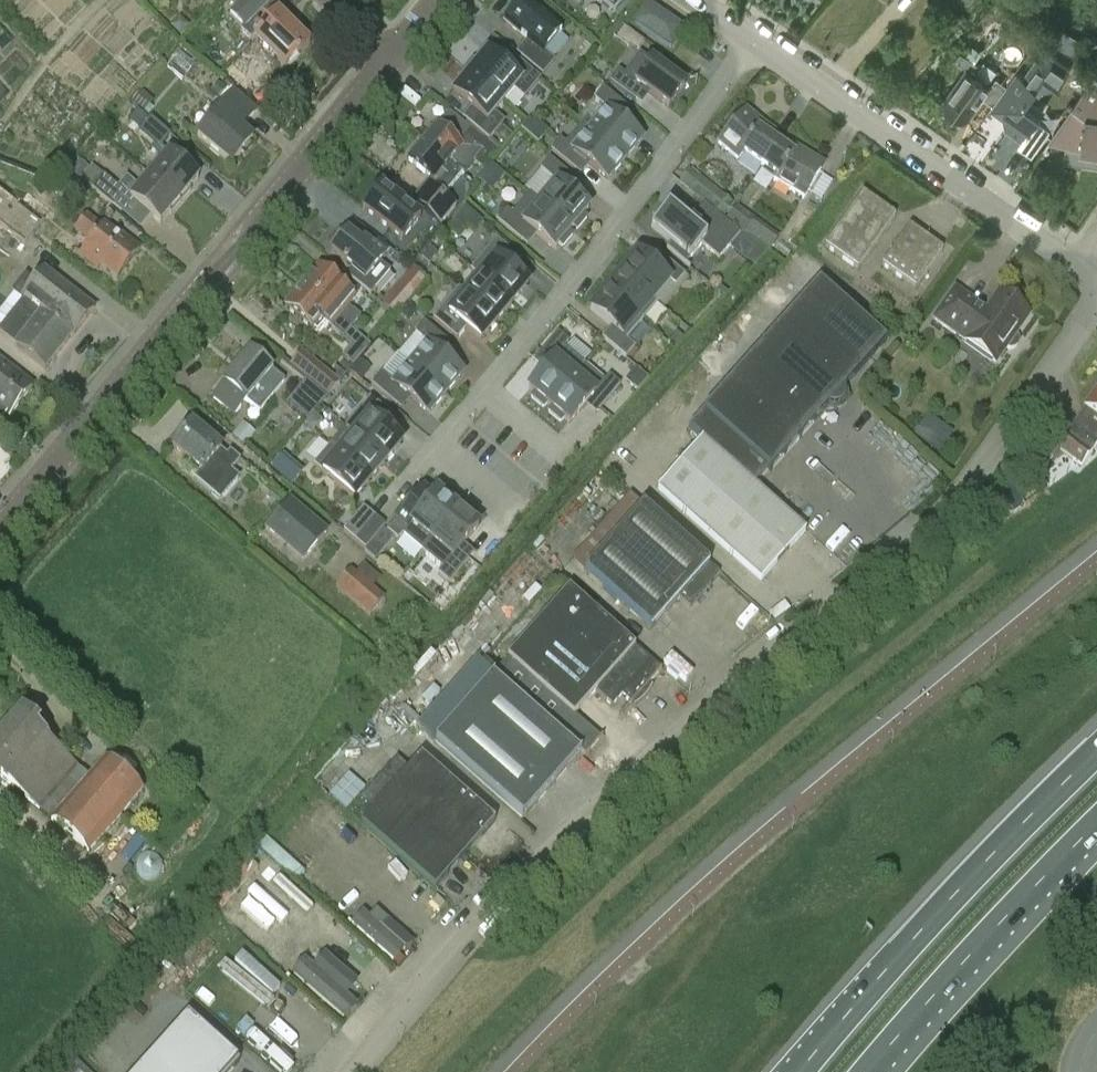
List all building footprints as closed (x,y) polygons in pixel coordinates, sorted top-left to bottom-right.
[(230,16),(244,30),(243,32),(252,41),(254,40),(271,21),(274,24),(280,19),(277,16),(280,12),(271,3),(273,1),(271,0),(246,0),(230,16)] [(613,10),(622,0),(601,0),(613,10)] [(530,45),(520,57),(542,75),(553,62),(543,54),(559,34),(547,24),(551,19),(538,8),(534,13),(522,3),(505,24),(530,45)] [(685,31),(646,4),(631,26),(671,52),(685,31)] [(271,21),(254,40),(284,70),(308,47),(280,19),(274,24),(271,21)] [(189,29),(180,20),(171,29),(180,38),(189,29)] [(1052,42),(1079,58),(1088,43),(1061,27),(1052,42)] [(983,61),(980,66),(960,52),(953,61),(965,70),(939,106),(963,123),(991,84),(988,83),(997,71),(983,61)] [(1041,115),(1041,107),(1035,103),(1043,92),(1056,88),(1068,70),(1042,52),(1024,78),(1017,73),(992,109),(1007,120),(1009,126),(1006,130),(1023,141),(1019,147),(1032,156),(1050,130),(1037,121),(1041,115)] [(472,62),(465,71),(503,102),(514,90),(524,98),(539,80),(517,61),(509,71),(486,53),(476,65),(472,62)] [(668,108),(684,87),(640,54),(624,75),(618,71),(610,83),(635,101),(643,90),(668,108)] [(244,77),(233,68),(226,76),(237,85),(244,77)] [(494,114),(503,102),(465,71),(459,78),(462,82),(452,94),(474,112),(466,123),(471,127),(488,141),(503,122),(494,114)] [(1090,82),(1053,135),(1067,145),(1064,162),(1096,167),(1096,87),(1090,82)] [(225,90),(218,84),(211,93),(218,99),(225,90)] [(589,130),(625,160),(642,139),(618,119),(627,108),(603,89),(594,100),(606,110),(590,130),(589,130)] [(153,103),(142,93),(133,103),(145,113),(153,103)] [(254,112),(232,93),(196,136),(231,165),(252,141),(239,130),(254,112)] [(740,154),(761,169),(777,146),(761,135),(765,129),(744,112),(716,144),(735,160),(740,154)] [(166,154),(160,149),(171,136),(150,119),(139,132),(155,145),(151,150),(162,159),(162,160),(148,176),(180,202),(190,191),(187,189),(196,179),(166,154)] [(560,140),(551,151),(575,171),(584,160),(608,180),(625,160),(589,130),(590,130),(583,124),(566,145),(560,140)] [(501,152),(488,141),(471,127),(465,135),(464,134),(461,138),(456,144),(435,127),(422,142),(461,174),(463,176),(474,163),(485,172),(501,152)] [(422,142),(407,160),(430,180),(412,201),(441,225),(455,208),(442,197),(461,174),(422,142)] [(791,156),(777,146),(761,169),(773,178),(771,182),(801,200),(821,165),(795,150),(791,156)] [(536,200),(571,230),(573,228),(577,231),(587,218),(583,215),(588,210),(571,195),(564,190),(573,179),(549,159),(540,170),(553,180),(536,200)] [(111,206),(122,193),(159,224),(168,213),(170,215),(180,202),(148,176),(139,187),(126,176),(117,187),(92,165),(81,179),(92,189),(111,206)] [(488,190),(502,174),(491,165),(477,180),(488,190)] [(734,205),(700,177),(688,192),(723,219),(734,205)] [(380,187),(362,209),(402,241),(420,219),(380,187)] [(25,247),(52,211),(28,192),(17,205),(0,193),(0,228),(25,247)] [(894,216),(889,212),(862,193),(824,247),(856,269),(894,216)] [(569,232),(571,230),(536,200),(529,194),(512,215),(506,210),(497,222),(521,241),(530,231),(554,251),(558,245),(562,248),(573,236),(569,232)] [(670,244),(666,249),(685,265),(701,245),(718,260),(740,234),(704,204),(687,224),(668,208),(651,228),(670,244)] [(466,207),(444,228),(461,245),(483,224),(466,207)] [(744,235),(754,220),(736,207),(725,221),(744,235)] [(100,229),(86,218),(75,231),(89,243),(79,256),(96,270),(100,266),(116,280),(140,250),(121,235),(119,238),(103,226),(100,229)] [(881,266),(914,289),(942,250),(908,226),(881,266)] [(360,244),(346,232),(329,253),(351,271),(346,277),(370,297),(390,273),(379,263),(384,258),(363,241),(360,244)] [(778,239),(769,232),(759,246),(769,252),(778,239)] [(729,250),(735,256),(747,241),(741,236),(729,250)] [(471,271),(479,278),(480,276),(512,304),(528,285),(511,271),(520,260),(496,240),(487,251),(471,271)] [(15,260),(0,248),(0,279),(15,260)] [(438,256),(430,249),(422,259),(430,266),(438,256)] [(654,300),(669,282),(675,286),(684,275),(660,255),(651,266),(637,254),(621,273),(654,300)] [(358,318),(347,309),(361,291),(336,270),(330,277),(318,267),(301,288),(350,328),(358,318)] [(21,301),(0,328),(0,335),(14,347),(42,370),(91,308),(44,271),(35,283),(24,276),(11,294),(21,301)] [(638,319),(638,320),(642,323),(658,303),(654,300),(621,273),(606,292),(638,319)] [(480,276),(479,278),(465,294),(464,295),(496,322),(512,304),(480,276)] [(400,281),(381,304),(396,317),(415,294),(400,281)] [(701,440),(754,487),(773,466),(828,407),(833,408),(838,407),(844,400),(844,395),(842,391),(849,383),(886,345),(823,284),(688,428),(701,440)] [(341,339),(350,328),(301,288),(284,308),(310,330),(312,329),(315,332),(322,324),(341,339)] [(480,341),(496,322),(464,295),(465,294),(459,289),(442,309),(433,320),(457,340),(466,329),(480,341)] [(955,290),(934,320),(995,363),(1006,348),(1009,350),(1014,349),(1017,346),(1019,342),(1018,338),(1015,335),(1028,316),(1020,310),(1019,307),(1009,300),(1006,300),(997,294),(984,313),(975,307),(976,305),(955,290)] [(638,319),(606,292),(590,311),(611,328),(602,339),(626,359),(635,348),(623,337),(638,320),(638,319)] [(398,315),(406,321),(411,320),(417,313),(407,304),(398,315)] [(427,345),(410,365),(445,394),(463,373),(439,353),(448,343),(424,323),(415,334),(427,345)] [(350,328),(341,339),(349,346),(341,356),(352,365),(370,344),(350,328)] [(549,407),(584,365),(564,348),(569,342),(557,333),(537,357),(548,366),(528,390),(534,394),(531,398),(543,409),(546,405),(549,407)] [(676,333),(667,343),(675,350),(684,340),(676,333)] [(236,412),(245,401),(257,410),(282,380),(248,352),(213,394),(236,412)] [(20,402),(32,387),(0,361),(0,387),(20,402)] [(360,362),(351,374),(361,383),(371,371),(360,362)] [(428,414),(445,394),(410,365),(393,384),(381,374),(371,385),(395,405),(404,394),(428,414)] [(551,409),(548,413),(561,423),(564,419),(569,424),(589,400),(600,409),(620,385),(609,376),(604,382),(584,365),(549,407),(551,409)] [(338,384),(318,367),(307,380),(327,397),(338,384)] [(305,383),(294,396),(314,413),(325,399),(305,383)] [(6,417),(8,418),(20,402),(0,387),(0,424),(6,417)] [(1061,449),(1071,456),(1096,420),(1096,388),(1083,407),(1086,409),(1066,436),(1069,438),(1061,449)] [(353,435),(385,462),(401,443),(385,429),(394,418),(370,398),(344,429),(353,436),(353,435)] [(936,452),(951,433),(928,415),(913,434),(936,452)] [(305,426),(312,432),(321,422),(313,416),(305,426)] [(1071,456),(1083,464),(1096,445),(1096,420),(1071,456)] [(255,433),(242,423),(231,436),(244,447),(255,433)] [(225,457),(189,426),(171,448),(199,473),(194,479),(219,501),(237,479),(230,472),(240,461),(229,452),(225,457)] [(353,436),(338,453),(338,454),(370,481),(385,462),(353,435),(353,436)] [(754,487),(701,440),(657,490),(760,582),(805,532),(754,487)] [(354,499),(370,481),(338,454),(338,453),(330,446),(314,466),(354,499)] [(1052,457),(1037,446),(1032,454),(1046,464),(1051,458),(1052,457)] [(289,465),(280,458),(271,469),(280,476),(289,465)] [(1023,485),(1013,477),(996,498),(1006,506),(1023,485)] [(607,487),(558,539),(572,552),(621,500),(607,487)] [(406,507),(386,531),(398,541),(402,535),(422,552),(458,510),(455,508),(459,504),(446,494),(443,497),(437,493),(432,499),(421,490),(406,507)] [(328,530),(300,507),(290,499),(267,527),(279,536),(282,533),(308,554),(327,530),(328,530)] [(642,507),(584,573),(650,631),(679,598),(689,608),(719,574),(642,507)] [(363,508),(343,532),(355,542),(374,518),(363,508)] [(458,510),(422,552),(442,569),(438,575),(449,584),(469,560),(458,551),(478,527),(473,522),(476,519),(463,508),(460,512),(458,510)] [(374,518),(355,542),(366,551),(374,541),(386,527),(374,518)] [(366,551),(365,552),(376,561),(385,551),(374,541),(366,551)] [(350,570),(334,588),(368,617),(384,599),(350,570)] [(508,657),(493,674),(580,753),(584,757),(601,738),(600,737),(599,739),(573,716),(594,692),(611,707),(621,695),(630,704),(631,705),(634,708),(637,705),(640,703),(643,700),(646,697),(648,694),(650,691),(652,687),(649,685),(662,671),(569,588),(507,657),(508,657)] [(451,605),(445,600),(436,601),(431,608),(442,617),(451,605)] [(521,819),(580,753),(493,674),(433,741),(521,819)] [(9,785),(47,742),(33,730),(36,726),(20,713),(0,736),(0,777),(9,785)] [(47,742),(9,785),(50,821),(51,820),(88,778),(76,768),(47,742)] [(88,778),(51,820),(89,853),(143,791),(105,758),(88,778)] [(372,812),(409,769),(396,758),(359,800),(372,812)] [(418,758),(361,826),(360,827),(436,891),(494,821),(418,758)] [(367,910),(348,931),(391,971),(411,950),(367,910)] [(317,956),(306,970),(346,1002),(357,988),(317,956)] [(153,1057),(139,1071),(231,1071),(239,1063),(238,1062),(237,1064),(187,1019),(153,1057)] [(254,1037),(244,1048),(273,1071),(297,1071),(254,1037)] [(77,1062),(67,1071),(86,1071),(77,1062)]
